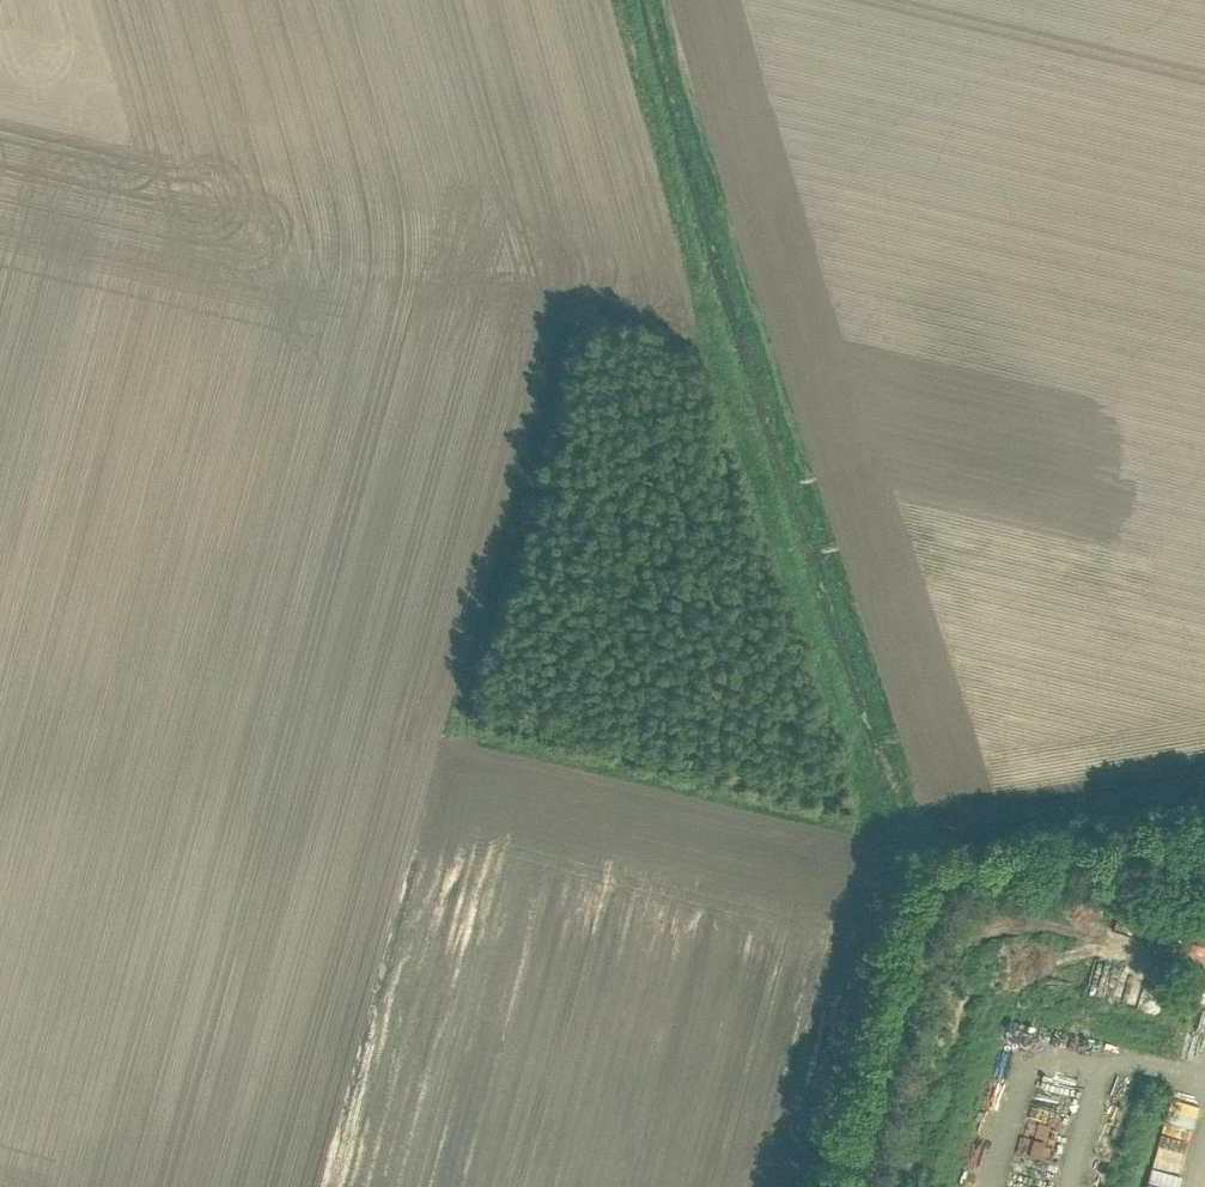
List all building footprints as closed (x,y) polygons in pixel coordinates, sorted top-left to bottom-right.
[(1163,1143),(1150,1186),(1179,1186),(1189,1150),(1163,1143)]
